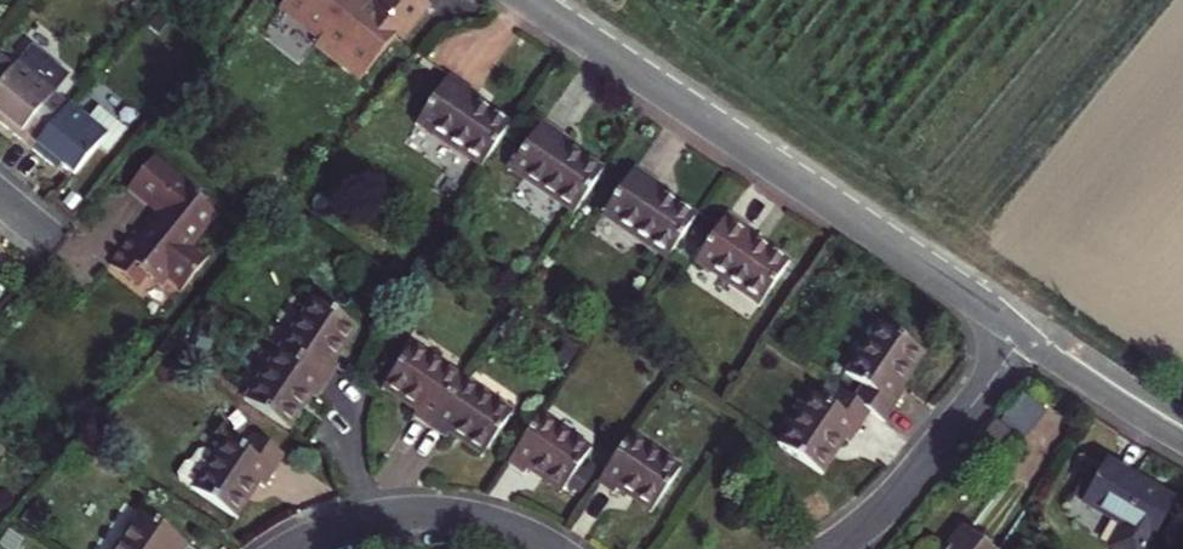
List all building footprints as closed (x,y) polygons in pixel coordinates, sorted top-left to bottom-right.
[(369,0),(283,0),(278,6),(318,38),(313,44),(357,80),(395,34),(403,40),(431,4),(426,0),(373,0),(371,2),(369,0)] [(32,150),(64,111),(71,102),(56,90),(71,71),(36,42),(20,61),(0,84),(0,118),(3,120),(0,123),(32,150)] [(420,123),(486,167),(514,126),(476,100),(480,94),(452,75),(420,123)] [(64,111),(32,150),(57,170),(60,166),(72,176),(99,143),(110,150),(130,126),(102,104),(90,118),(71,102),(64,111)] [(514,172),(577,215),(605,173),(567,148),(571,142),(545,125),(514,172)] [(173,272),(188,285),(216,250),(200,238),(223,209),(214,202),(219,196),(157,147),(130,182),(158,203),(149,215),(152,217),(136,236),(132,233),(112,259),(140,282),(151,268),(166,280),(173,272)] [(604,217),(670,261),(699,219),(661,193),(665,187),(637,168),(604,217)] [(695,260),(761,304),(790,261),(751,235),(754,231),(726,213),(695,260)] [(342,363),(334,357),(356,326),(318,298),(284,347),(331,379),(342,363)] [(864,383),(855,397),(873,410),(887,419),(908,388),(901,383),(923,350),(883,323),(849,373),(864,383)] [(414,415),(433,428),(466,379),(413,343),(384,384),(419,408),(414,415)] [(331,379),(284,347),(248,396),(287,424),(312,390),(319,395),(331,379)] [(513,411),(466,379),(433,428),(446,437),(451,430),(484,453),(513,411)] [(814,392),(781,441),(821,469),(845,435),(852,440),(873,410),(855,397),(839,387),(829,402),(814,392)] [(1027,436),(1047,408),(1024,391),(1003,419),(1027,436)] [(589,450),(539,416),(507,462),(524,473),(528,467),(561,490),(589,450)] [(1014,433),(997,419),(983,436),(1000,450),(1014,433)] [(679,470),(629,435),(597,481),(611,491),(616,484),(652,509),(679,470)] [(244,450),(228,439),(218,454),(209,447),(203,448),(195,461),(188,462),(180,475),(181,480),(236,518),(259,484),(264,487),(284,458),(254,437),(244,450)] [(1107,462),(1083,502),(1123,525),(1110,547),(1114,548),(1145,548),(1173,501),(1107,462)] [(117,548),(187,548),(189,546),(141,513),(117,548)] [(964,528),(947,548),(991,548),(964,528)]
